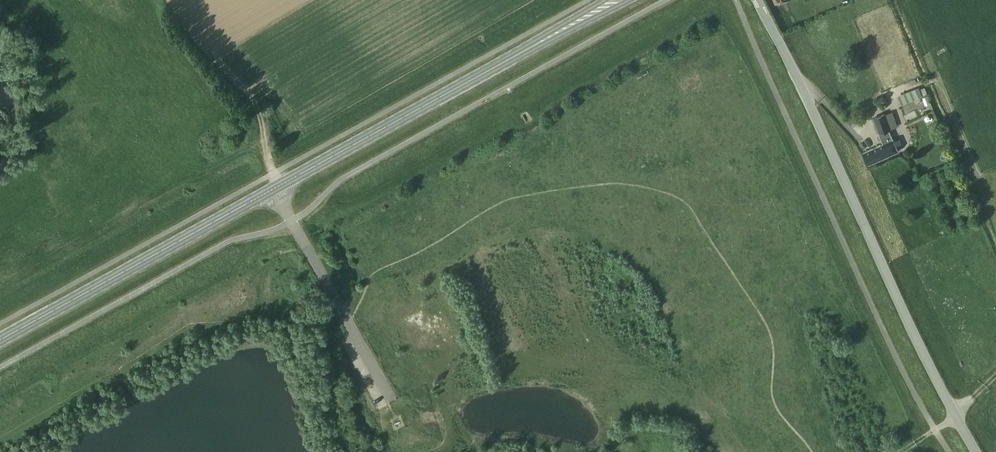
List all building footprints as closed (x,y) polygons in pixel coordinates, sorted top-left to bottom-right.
[(919,89),(897,97),(900,105),(922,96),(919,89)] [(891,111),(883,114),(890,128),(897,126),(891,111)] [(869,165),(899,151),(888,129),(890,128),(883,114),(872,119),(883,144),(863,153),(869,165)]
